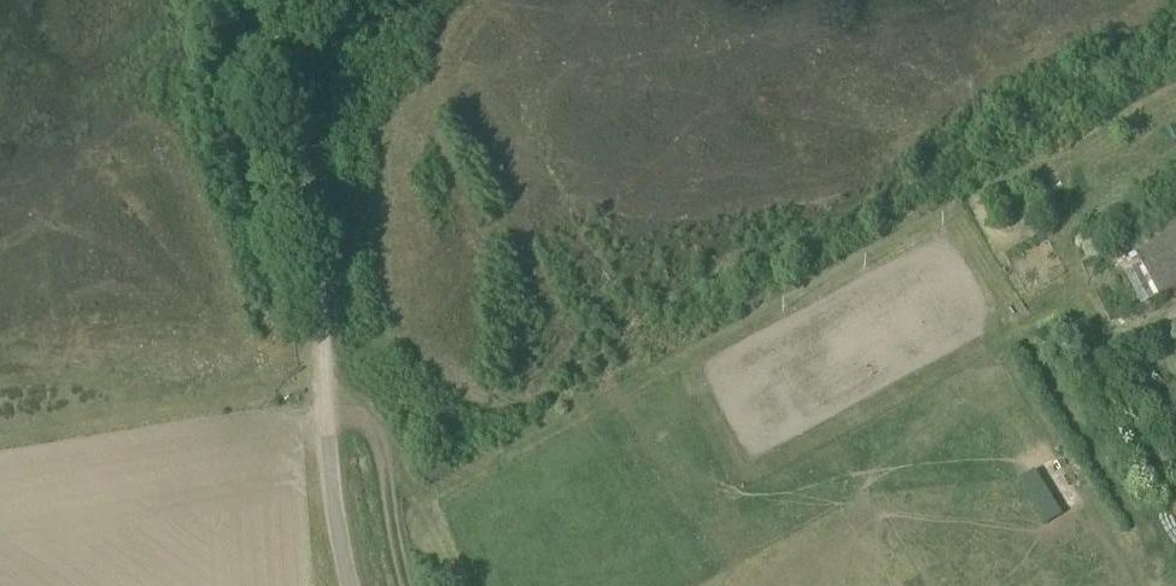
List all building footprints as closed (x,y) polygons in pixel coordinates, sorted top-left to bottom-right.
[(1123,271),(1141,306),(1175,289),(1175,210),(1125,235),(1139,263),(1123,271)]
